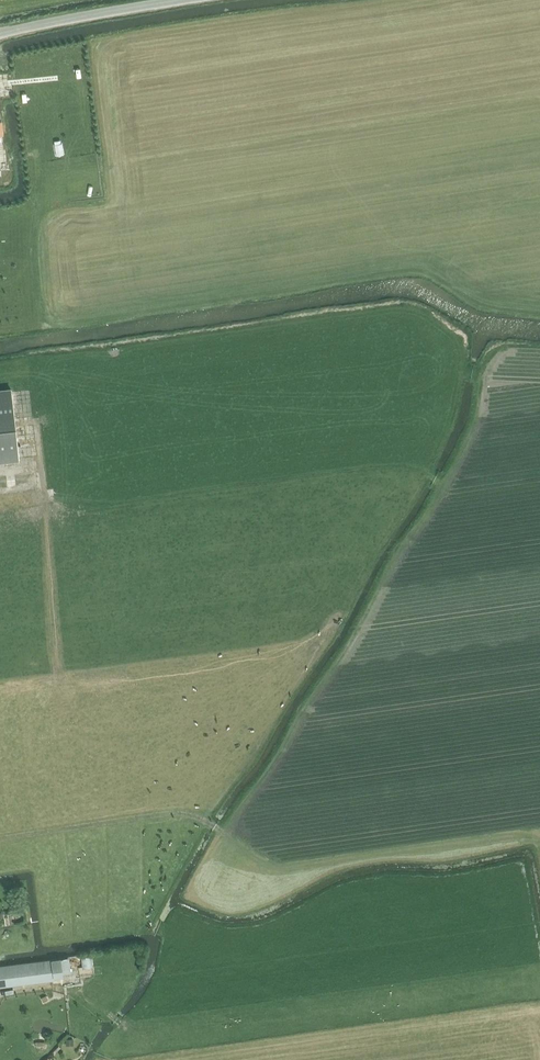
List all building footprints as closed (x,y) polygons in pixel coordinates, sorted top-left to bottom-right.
[(11,390),(0,392),(0,460),(19,458),(11,390)] [(12,921),(11,910),(0,912),(0,923),(12,921)] [(92,956),(81,957),(83,969),(93,968),(92,956)] [(61,958),(51,959),(0,966),(0,987),(55,980),(54,977),(64,976),(61,958)]
